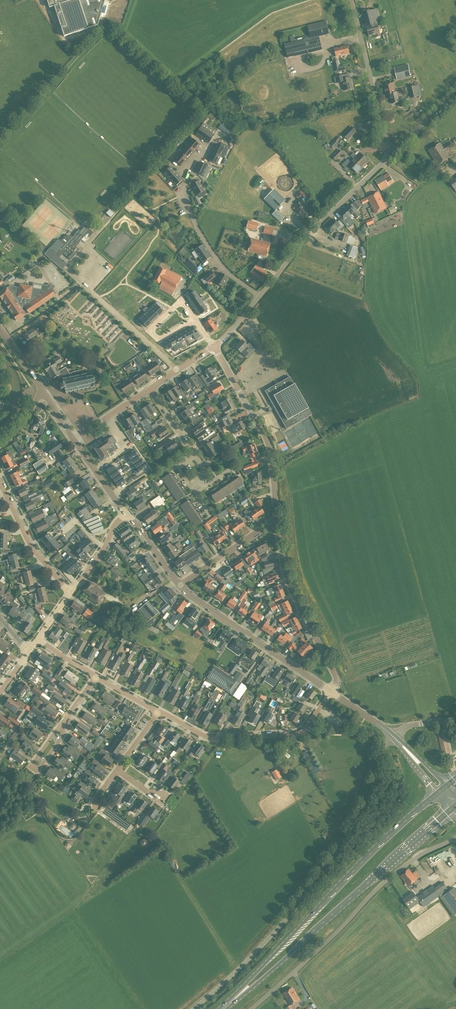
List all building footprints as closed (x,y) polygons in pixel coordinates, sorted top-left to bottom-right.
[(49,7),(54,6),(63,36),(88,28),(88,27),(98,24),(105,0),(47,0),(49,7)] [(381,36),(378,24),(380,23),(376,9),(372,10),(363,12),(366,26),(369,36),(375,34),(376,37),(381,36)] [(319,36),(328,34),(325,22),(308,26),(311,35),(311,38),(319,36)] [(319,37),(319,36),(311,38),(311,35),(304,37),(304,38),(291,41),(291,42),(284,44),(288,58),(294,56),(295,57),(322,50),(319,37)] [(336,57),(349,53),(347,45),(334,48),(336,57)] [(397,80),(411,77),(408,64),(394,67),(397,80)] [(350,77),(349,73),(337,76),(339,83),(342,82),(344,91),(353,89),(350,77)] [(394,91),(395,90),(393,83),(383,85),(385,95),(390,94),(390,93),(392,92),(391,91),(394,91)] [(411,98),(418,97),(415,85),(408,87),(411,98)] [(390,94),(392,104),(399,102),(397,92),(395,93),(395,90),(394,91),(391,91),(392,92),(390,93),(390,94)] [(201,126),(196,134),(202,139),(207,130),(201,126)] [(348,140),(356,131),(351,126),(343,135),(348,140)] [(207,130),(202,139),(208,143),(214,135),(207,130)] [(192,139),(186,146),(194,152),(200,145),(192,139)] [(334,149),(339,143),(335,140),(330,145),(334,149)] [(449,149),(453,147),(450,142),(443,147),(440,143),(429,151),(438,165),(453,155),(449,149)] [(216,144),(212,152),(221,156),(225,148),(216,144)] [(194,152),(186,146),(174,159),(181,166),(194,152)] [(336,161),(343,153),(339,149),(332,157),(336,161)] [(221,156),(212,152),(208,160),(217,164),(221,156)] [(354,158),(363,167),(369,161),(360,152),(354,158)] [(357,173),(363,167),(354,158),(348,164),(357,173)] [(203,176),(208,166),(199,162),(195,172),(203,176)] [(163,173),(169,179),(176,173),(170,166),(163,173)] [(182,180),(176,173),(169,179),(175,186),(182,180)] [(392,182),(387,174),(384,177),(383,175),(375,180),(381,190),(389,186),(388,184),(392,182)] [(199,180),(191,185),(197,195),(204,191),(199,180)] [(275,210),(285,200),(274,189),(263,199),(275,210)] [(375,213),(387,208),(379,192),(368,197),(372,204),(371,204),(375,213)] [(349,213),(351,215),(352,215),(356,219),(360,216),(356,211),(362,206),(357,200),(351,205),(350,205),(344,210),(347,215),(349,213)] [(304,218),(309,212),(305,208),(306,206),(300,201),(296,205),(299,207),(296,211),(298,213),(299,213),(304,218)] [(114,213),(110,209),(106,213),(110,217),(114,213)] [(279,222),(284,217),(276,209),(272,215),(279,222)] [(345,221),(351,215),(349,213),(347,215),(344,210),(339,214),(345,221)] [(332,233),(340,225),(334,219),(326,227),(332,233)] [(375,225),(374,223),(372,219),(366,221),(368,225),(370,225),(371,227),(375,225)] [(258,224),(249,222),(247,229),(257,231),(258,224)] [(94,233),(85,225),(80,231),(78,229),(74,234),(74,235),(73,237),(72,236),(66,244),(59,237),(49,248),(59,257),(63,253),(70,260),(79,250),(76,247),(79,243),(79,242),(86,234),(89,237),(94,233)] [(272,236),(273,229),(261,226),(259,233),(272,236)] [(349,235),(342,233),(341,234),(337,233),(335,239),(346,243),(346,242),(352,245),(354,239),(352,238),(353,237),(349,236),(349,235)] [(261,241),(251,238),(248,251),(257,253),(259,245),(262,245),(262,242),(261,241)] [(259,245),(257,253),(266,256),(269,243),(261,241),(262,242),(262,245),(259,245)] [(202,245),(194,250),(202,263),(211,257),(202,245)] [(354,258),(358,248),(350,245),(346,255),(354,258)] [(203,268),(198,264),(197,265),(192,261),(187,265),(197,275),(203,268)] [(262,281),(268,274),(256,265),(250,272),(262,281)] [(166,270),(160,267),(153,281),(159,284),(159,283),(174,292),(182,278),(166,269),(166,270)] [(215,276),(211,271),(204,277),(208,282),(215,276)] [(228,277),(221,273),(215,283),(223,287),(228,277)] [(42,285),(33,283),(33,287),(20,284),(19,287),(10,286),(0,293),(0,296),(2,300),(3,300),(13,315),(12,315),(17,321),(26,315),(25,315),(28,313),(29,314),(55,296),(55,295),(56,294),(53,289),(55,288),(55,286),(53,285),(52,284),(51,286),(50,284),(47,286),(42,285)] [(189,294),(187,296),(190,301),(198,295),(193,287),(187,291),(189,294)] [(198,295),(190,301),(193,305),(201,300),(198,295)] [(201,300),(193,305),(196,310),(205,304),(201,300)] [(154,302),(150,307),(158,315),(163,311),(159,308),(163,305),(156,301),(154,302)] [(205,304),(196,310),(200,315),(202,313),(204,315),(210,311),(209,309),(208,309),(205,304)] [(145,306),(143,308),(146,310),(154,319),(158,315),(150,307),(148,309),(145,306)] [(146,310),(142,314),(150,323),(154,319),(146,310)] [(138,318),(136,321),(141,326),(143,324),(146,327),(150,323),(142,314),(138,318)] [(211,320),(205,324),(211,333),(217,329),(211,320)] [(46,330),(45,328),(41,323),(33,328),(29,331),(23,336),(27,341),(37,333),(39,335),(46,330)] [(191,327),(182,332),(186,339),(193,335),(196,342),(201,339),(197,331),(194,332),(191,327)] [(182,332),(173,338),(179,349),(183,347),(181,342),(186,339),(182,332)] [(130,338),(125,333),(121,337),(123,339),(124,338),(125,339),(124,340),(126,342),(130,338)] [(173,338),(164,343),(168,350),(173,347),(175,351),(179,349),(173,338)] [(245,356),(251,351),(246,346),(247,345),(242,340),(235,347),(241,352),(245,356)] [(151,365),(156,373),(161,369),(157,363),(159,362),(156,356),(153,358),(154,359),(151,361),(153,364),(151,365)] [(129,362),(123,366),(125,369),(126,371),(129,370),(128,368),(132,365),(129,362)] [(146,365),(144,366),(146,369),(151,376),(156,373),(151,365),(148,367),(147,364),(146,365)] [(71,376),(65,367),(59,371),(57,368),(48,373),(52,379),(58,376),(59,379),(62,377),(62,378),(63,378),(63,379),(67,378),(66,377),(67,377),(67,378),(71,377),(71,376)] [(140,373),(137,374),(139,376),(141,379),(142,381),(147,378),(142,371),(141,368),(139,369),(138,370),(140,373)] [(208,384),(213,380),(213,379),(216,377),(210,368),(205,371),(207,375),(206,375),(208,378),(205,380),(205,379),(201,382),(206,388),(209,385),(208,384)] [(63,378),(62,378),(63,379),(61,379),(62,382),(61,383),(61,384),(60,384),(60,385),(59,385),(59,386),(60,385),(60,388),(60,389),(61,390),(65,389),(65,392),(64,392),(64,393),(65,393),(66,393),(66,394),(66,393),(70,392),(70,393),(70,392),(74,391),(74,392),(75,392),(74,391),(78,390),(78,391),(79,391),(78,390),(82,389),(82,390),(83,390),(83,389),(86,388),(87,389),(87,388),(90,387),(91,388),(95,387),(94,385),(94,384),(94,383),(96,381),(97,381),(96,377),(97,376),(96,376),(96,377),(93,376),(93,375),(92,375),(92,372),(88,373),(88,372),(87,373),(88,373),(84,374),(84,373),(83,373),(83,370),(77,371),(74,372),(75,376),(71,377),(71,376),(71,377),(67,378),(67,377),(66,377),(67,378),(63,379),(63,378)] [(142,381),(137,374),(135,375),(134,373),(131,375),(137,385),(142,381)] [(187,379),(193,389),(196,386),(198,389),(203,386),(197,378),(198,377),(196,374),(187,380),(187,379)] [(124,383),(129,390),(134,387),(127,377),(125,379),(126,381),(124,383)] [(290,377),(265,391),(286,429),(311,415),(290,377)] [(193,389),(187,379),(181,383),(183,386),(180,388),(181,389),(189,401),(188,402),(189,404),(192,402),(188,394),(186,392),(192,388),(193,389)] [(129,390),(124,383),(122,384),(120,382),(117,384),(117,383),(114,384),(118,390),(120,388),(124,394),(129,390)] [(210,401),(220,395),(219,392),(223,389),(219,383),(210,388),(204,391),(210,401)] [(181,389),(179,390),(176,386),(171,390),(177,400),(180,399),(178,397),(181,395),(183,398),(182,398),(186,404),(188,402),(189,401),(181,389)] [(175,402),(177,400),(171,390),(165,394),(170,402),(174,400),(175,402)] [(225,414),(230,411),(230,410),(234,408),(228,398),(224,400),(228,409),(224,411),(225,414)] [(185,420),(195,412),(194,413),(191,408),(195,405),(193,402),(186,406),(188,409),(181,414),(185,420)] [(145,407),(151,415),(156,412),(151,403),(145,407)] [(153,418),(151,415),(145,407),(140,411),(145,419),(148,417),(150,420),(153,418)] [(193,425),(203,419),(202,419),(204,418),(202,416),(199,418),(195,412),(185,420),(188,426),(192,423),(193,425)] [(129,418),(135,426),(137,425),(139,427),(142,425),(140,423),(140,422),(135,414),(129,418)] [(40,419),(41,417),(38,416),(37,417),(34,426),(38,427),(35,433),(42,435),(44,430),(45,425),(43,424),(44,420),(40,419)] [(135,426),(129,418),(127,419),(126,418),(123,420),(124,421),(123,422),(131,434),(134,432),(131,428),(135,426)] [(204,430),(202,427),(204,425),(203,423),(205,422),(203,419),(193,425),(195,429),(192,431),(196,436),(204,430)] [(245,428),(241,421),(236,424),(236,423),(230,426),(235,434),(237,432),(237,433),(240,431),(240,430),(245,428)] [(160,430),(158,426),(149,432),(153,439),(159,435),(161,439),(169,434),(164,427),(160,430)] [(210,439),(216,434),(214,431),(211,433),(208,428),(204,430),(196,436),(199,442),(203,439),(204,442),(210,438),(210,439)] [(54,444),(58,441),(54,433),(49,436),(54,444)] [(112,444),(108,439),(94,449),(102,461),(109,456),(110,455),(109,454),(117,449),(113,443),(112,444)] [(168,444),(165,440),(155,447),(159,453),(167,448),(170,452),(178,447),(173,440),(168,444)] [(62,455),(58,449),(62,447),(58,441),(51,446),(52,446),(49,448),(52,453),(54,451),(58,458),(62,455)] [(207,453),(216,446),(217,446),(216,444),(213,446),(210,442),(203,447),(207,453)] [(257,451),(254,444),(250,446),(249,445),(242,448),(244,452),(247,451),(249,455),(249,454),(251,458),(256,456),(254,452),(257,451)] [(138,446),(130,451),(134,457),(141,452),(138,446)] [(216,446),(207,453),(211,459),(218,454),(216,450),(218,449),(216,446)] [(4,463),(10,460),(8,456),(12,454),(10,451),(7,453),(7,455),(1,458),(4,463)] [(141,452),(134,457),(137,461),(144,456),(141,452)] [(144,456),(137,461),(140,465),(147,460),(144,456)] [(20,467),(29,462),(27,458),(18,462),(20,467)] [(69,470),(75,465),(73,462),(74,461),(73,460),(72,460),(70,458),(67,460),(65,458),(56,464),(57,467),(60,466),(64,464),(68,469),(69,470)] [(10,460),(4,463),(7,469),(13,466),(14,468),(17,466),(16,463),(13,465),(10,460)] [(47,469),(41,460),(33,465),(39,474),(47,469)] [(147,460),(140,465),(143,469),(150,464),(147,460)] [(245,475),(251,472),(249,469),(260,465),(258,461),(242,467),(245,475)] [(116,462),(109,467),(112,472),(119,467),(116,462)] [(66,477),(69,481),(76,476),(74,473),(79,470),(78,468),(77,466),(76,466),(75,465),(69,470),(68,469),(65,471),(66,472),(68,475),(66,477)] [(119,467),(112,472),(114,476),(115,476),(122,471),(119,467)] [(13,481),(20,478),(18,474),(21,472),(20,469),(16,471),(16,472),(10,475),(13,481)] [(122,471),(115,476),(118,480),(125,475),(122,471)] [(166,484),(176,477),(174,473),(171,474),(170,473),(162,479),(166,484)] [(232,480),(238,488),(243,484),(242,482),(244,480),(240,473),(237,475),(236,474),(232,477),(234,479),(232,480)] [(256,484),(261,484),(260,473),(252,473),(253,480),(252,480),(253,484),(256,484)] [(125,475),(118,480),(120,484),(128,479),(125,475)] [(169,490),(178,484),(177,482),(179,481),(176,477),(166,484),(169,490)] [(20,478),(13,481),(16,487),(22,484),(22,485),(26,482),(25,479),(21,481),(20,478)] [(32,487),(42,482),(40,478),(30,483),(32,487)] [(238,488),(232,480),(231,481),(229,478),(225,481),(232,492),(238,488)] [(47,488),(54,484),(51,479),(44,483),(47,488)] [(80,493),(90,486),(85,479),(75,485),(80,493)] [(137,493),(135,489),(141,484),(139,481),(131,487),(132,489),(126,493),(130,499),(135,496),(137,498),(146,492),(143,488),(137,493)] [(227,496),(232,492),(225,481),(221,484),(223,486),(221,487),(227,496)] [(47,489),(51,496),(60,490),(55,484),(47,489)] [(173,495),(184,488),(181,484),(179,485),(178,484),(169,490),(173,495)] [(21,497),(28,494),(26,490),(29,489),(28,485),(24,487),(24,488),(18,491),(21,497)] [(227,496),(221,487),(220,488),(218,486),(214,489),(221,499),(227,496)] [(184,488),(173,495),(177,501),(185,495),(184,493),(186,492),(184,488)] [(89,501),(96,496),(92,489),(85,494),(85,495),(79,499),(82,503),(86,499),(88,502),(90,501),(89,501)] [(216,503),(221,499),(214,489),(210,491),(212,494),(210,495),(216,503)] [(49,502),(51,501),(46,490),(36,494),(30,497),(32,502),(25,505),(28,511),(36,507),(34,505),(41,502),(39,498),(45,495),(49,502)] [(89,518),(92,517),(89,513),(102,504),(96,496),(89,501),(90,501),(91,502),(85,507),(83,509),(89,518)] [(141,510),(146,506),(142,501),(144,500),(142,496),(138,499),(139,501),(134,504),(138,510),(140,509),(141,510)] [(152,506),(161,499),(159,496),(150,502),(152,506)] [(245,496),(240,500),(243,505),(249,501),(245,496)] [(55,503),(59,509),(68,504),(64,497),(55,503)] [(161,499),(152,506),(155,509),(164,503),(161,499)] [(255,510),(259,516),(264,512),(261,507),(264,505),(260,499),(254,503),(258,508),(255,510)] [(184,511),(195,504),(192,500),(190,501),(188,500),(180,505),(184,511)] [(51,501),(49,502),(42,506),(44,509),(49,506),(51,511),(55,509),(51,501)] [(187,517),(196,511),(195,509),(197,508),(195,504),(184,511),(187,517)] [(259,516),(255,510),(254,508),(248,512),(247,510),(244,513),(250,522),(259,516)] [(33,522),(45,516),(42,509),(36,512),(37,512),(30,516),(33,522)] [(97,514),(92,517),(89,518),(83,509),(77,514),(93,534),(104,529),(97,514)] [(147,524),(156,518),(158,517),(153,509),(150,511),(151,513),(143,518),(147,524)] [(220,518),(229,513),(227,509),(218,515),(220,518)] [(191,522),(202,515),(199,511),(197,512),(196,511),(187,517),(191,522)] [(177,523),(175,519),(174,519),(171,515),(168,517),(168,518),(173,526),(177,523)] [(202,515),(191,522),(195,528),(203,522),(202,520),(205,519),(202,515)] [(162,529),(161,530),(163,532),(167,529),(164,526),(168,523),(164,517),(158,521),(160,524),(159,524),(162,529)] [(236,523),(240,529),(245,525),(240,518),(237,520),(238,521),(236,523)] [(38,532),(48,527),(45,521),(35,526),(38,532)] [(177,523),(173,526),(170,528),(172,532),(180,527),(181,529),(181,528),(178,523),(177,524),(177,523)] [(240,529),(236,523),(234,524),(233,523),(229,525),(235,533),(240,529)] [(162,529),(159,524),(158,524),(151,529),(155,534),(161,530),(162,529)] [(131,531),(128,527),(124,529),(118,533),(122,538),(131,531)] [(124,542),(134,535),(131,531),(122,538),(124,542)] [(217,536),(221,542),(226,538),(221,531),(218,533),(219,535),(217,536)] [(45,544),(53,538),(49,533),(41,540),(45,544)] [(166,541),(167,543),(170,541),(172,543),(176,541),(174,538),(173,539),(169,533),(166,536),(164,534),(158,538),(162,544),(166,541)] [(86,535),(83,538),(86,540),(83,542),(90,550),(94,546),(88,539),(89,538),(86,535)] [(134,535),(124,542),(131,551),(140,544),(134,535)] [(221,542),(217,536),(216,536),(214,537),(213,536),(210,538),(215,546),(221,542)] [(53,538),(45,544),(49,549),(56,542),(53,538)] [(203,544),(201,541),(197,544),(200,547),(199,547),(204,554),(209,550),(205,544),(203,544)] [(60,547),(63,545),(61,543),(59,545),(56,542),(49,549),(53,553),(60,547)] [(90,550),(83,542),(79,546),(85,554),(86,554),(90,550)] [(168,553),(181,545),(179,542),(172,547),(170,544),(164,548),(168,553)] [(260,555),(269,550),(265,542),(255,547),(260,555)] [(122,558),(126,554),(117,543),(112,547),(122,558)] [(181,545),(168,553),(172,559),(178,555),(175,552),(180,548),(182,547),(181,545)] [(79,546),(72,552),(76,557),(78,555),(82,559),(87,555),(86,554),(85,554),(79,546)] [(186,565),(185,565),(186,566),(195,560),(196,561),(198,560),(197,558),(200,556),(193,547),(186,552),(181,556),(182,558),(186,565)] [(67,562),(75,571),(80,566),(73,559),(76,557),(72,552),(68,549),(66,551),(71,557),(67,562)] [(256,555),(253,550),(250,553),(249,552),(246,554),(247,554),(244,557),(251,567),(254,564),(251,559),(256,555)] [(114,566),(119,559),(118,558),(110,553),(105,560),(112,565),(114,566)] [(18,561),(16,554),(10,555),(11,560),(8,561),(8,560),(0,562),(0,565),(5,563),(5,564),(18,561)] [(179,569),(185,565),(186,565),(182,558),(181,556),(179,557),(180,559),(174,563),(179,569)] [(147,567),(152,563),(148,557),(143,560),(139,563),(141,566),(145,563),(147,567)] [(268,558),(263,561),(264,563),(265,568),(262,570),(264,575),(273,570),(272,567),(275,566),(273,560),(268,561),(268,558)] [(245,570),(248,574),(251,572),(249,568),(245,562),(243,564),(240,559),(233,564),(236,570),(243,565),(246,570),(245,570)] [(18,561),(5,564),(6,567),(10,566),(9,565),(12,564),(13,569),(19,567),(18,561)] [(67,562),(62,566),(60,563),(57,565),(61,570),(64,568),(70,575),(75,571),(67,562)] [(143,582),(153,575),(148,578),(146,576),(151,573),(157,570),(152,563),(147,567),(149,570),(142,575),(143,576),(140,578),(143,582)] [(225,578),(234,571),(230,566),(221,572),(225,578)] [(117,578),(119,574),(111,568),(108,572),(113,575),(112,577),(115,579),(116,578),(117,578)] [(32,577),(30,571),(21,573),(22,577),(16,578),(17,581),(32,577)] [(278,579),(276,573),(271,574),(271,572),(262,578),(264,586),(274,582),(273,580),(278,579)] [(156,589),(161,586),(160,584),(165,581),(160,574),(155,578),(157,581),(152,584),(156,589)] [(220,583),(223,579),(217,574),(214,578),(220,583)] [(153,575),(143,582),(145,585),(155,578),(153,575)] [(32,577),(17,581),(18,584),(26,582),(27,585),(33,584),(32,577)] [(213,582),(209,577),(205,580),(206,582),(202,588),(211,594),(215,588),(215,589),(218,584),(214,581),(213,582)] [(245,577),(240,580),(241,581),(236,584),(237,586),(244,581),(247,578),(245,577)] [(98,605),(106,594),(89,581),(83,590),(90,595),(88,598),(98,605)] [(233,587),(228,583),(226,586),(222,583),(214,596),(222,602),(226,596),(233,587)] [(270,595),(276,593),(282,590),(280,584),(268,589),(270,595)] [(31,598),(46,594),(44,587),(37,589),(39,594),(36,594),(36,593),(30,595),(31,597),(31,598)] [(164,615),(175,602),(172,599),(176,595),(170,588),(164,593),(162,590),(158,594),(166,603),(159,609),(164,615)] [(282,590),(276,593),(277,597),(274,599),(275,602),(280,600),(280,598),(285,596),(282,590)] [(239,599),(242,601),(244,598),(247,593),(244,591),(238,599),(239,599)] [(5,595),(0,602),(5,605),(8,601),(11,603),(14,597),(7,592),(6,595),(5,595)] [(31,598),(31,597),(29,598),(30,602),(33,601),(33,600),(38,599),(37,598),(40,597),(41,602),(47,601),(46,594),(31,598)] [(233,609),(236,603),(233,601),(236,598),(232,596),(226,605),(233,609)] [(175,602),(164,615),(162,618),(175,628),(184,616),(181,614),(183,610),(183,609),(187,604),(180,598),(180,599),(178,597),(175,602)] [(247,600),(245,598),(244,598),(242,601),(239,606),(238,606),(238,607),(240,609),(238,612),(244,617),(247,612),(245,611),(248,606),(244,604),(247,600)] [(256,611),(261,603),(258,600),(252,608),(256,611)] [(14,618),(19,610),(16,608),(18,605),(13,601),(10,607),(12,608),(8,614),(14,618)] [(81,606),(75,601),(71,606),(77,611),(80,613),(85,607),(81,605),(81,606)] [(146,623),(158,612),(148,601),(136,612),(146,623)] [(284,610),(290,606),(287,601),(282,603),(281,602),(277,604),(278,608),(279,607),(281,611),(284,610)] [(39,616),(42,613),(36,606),(33,609),(39,616)] [(280,622),(288,618),(287,615),(293,612),(290,606),(284,610),(286,614),(277,618),(280,622)] [(195,619),(197,616),(199,612),(193,608),(188,615),(190,616),(189,619),(187,617),(184,621),(190,625),(189,627),(192,629),(198,621),(195,619)] [(25,617),(28,614),(29,612),(24,609),(21,612),(19,610),(14,618),(19,621),(23,616),(25,617)] [(267,632),(270,626),(267,624),(269,621),(268,620),(273,613),(270,610),(267,614),(264,617),(266,619),(264,622),(265,623),(261,628),(267,632)] [(259,615),(254,611),(252,614),(248,620),(256,625),(263,616),(260,613),(259,615)] [(68,628),(70,625),(68,623),(71,620),(65,615),(60,621),(65,624),(64,626),(68,628)] [(293,626),(299,623),(296,617),(290,620),(288,618),(280,622),(283,627),(291,623),(293,626)] [(214,623),(209,619),(206,623),(206,622),(203,626),(200,630),(203,632),(208,635),(210,631),(209,630),(214,623)] [(28,634),(33,626),(27,622),(22,630),(28,634)] [(299,623),(293,626),(295,630),(288,633),(289,635),(292,637),(293,636),(292,635),(296,633),(295,632),(302,628),(299,623)] [(270,626),(267,632),(272,636),(276,630),(277,631),(279,628),(276,626),(274,629),(270,626)] [(59,636),(62,631),(57,627),(53,634),(51,633),(49,637),(56,642),(60,637),(59,636)] [(227,640),(231,635),(223,630),(220,635),(219,635),(217,639),(215,638),(212,643),(215,645),(218,640),(222,643),(225,639),(227,640)] [(293,637),(286,633),(283,637),(280,635),(277,639),(284,644),(286,640),(289,642),(293,637)] [(80,654),(86,643),(80,639),(81,638),(77,636),(75,641),(78,643),(77,644),(78,645),(74,651),(80,654)] [(102,647),(106,640),(105,642),(104,641),(106,639),(102,637),(96,648),(100,650),(102,647)] [(237,649),(242,642),(236,638),(231,645),(237,649)] [(302,647),(307,653),(312,648),(302,638),(300,640),(304,644),(302,647)] [(6,648),(9,644),(4,640),(0,646),(0,650),(4,652),(6,648)] [(118,655),(124,644),(120,641),(114,653),(118,655)] [(307,653),(302,647),(299,650),(292,643),(288,647),(290,650),(291,649),(298,656),(300,654),(303,657),(307,653)] [(91,660),(97,649),(91,646),(84,657),(91,660)] [(2,657),(10,663),(13,658),(7,654),(10,651),(6,648),(4,652),(5,653),(2,657)] [(104,664),(111,653),(104,649),(101,655),(98,661),(104,664)] [(252,664),(255,659),(254,659),(258,653),(253,650),(246,660),(252,664)] [(47,657),(41,653),(34,664),(38,666),(39,664),(48,670),(51,666),(48,664),(51,659),(47,657)] [(123,660),(125,655),(121,653),(119,656),(116,655),(109,667),(115,671),(122,659),(123,660)] [(10,663),(2,657),(0,660),(0,664),(6,668),(10,663)] [(144,664),(146,660),(142,657),(136,667),(139,669),(143,663),(144,664)] [(168,661),(161,657),(159,659),(157,658),(155,660),(147,674),(151,676),(155,669),(156,670),(160,662),(166,666),(168,661)] [(266,676),(271,669),(267,667),(271,662),(265,658),(257,669),(259,670),(257,674),(262,677),(264,675),(266,676)] [(127,677),(133,666),(127,662),(124,667),(125,668),(121,674),(127,677)] [(232,675),(238,666),(233,662),(227,671),(232,675)] [(247,672),(249,670),(240,664),(238,666),(247,672)] [(233,678),(215,666),(207,677),(230,694),(231,693),(238,698),(246,685),(243,683),(238,691),(235,689),(244,675),(238,671),(233,678)] [(33,682),(39,673),(31,667),(25,676),(33,682)] [(56,674),(61,678),(62,678),(59,676),(64,669),(61,667),(56,674)] [(271,669),(266,676),(264,680),(274,687),(283,674),(282,674),(284,670),(279,667),(276,670),(273,667),(271,669)] [(163,681),(167,672),(164,670),(159,679),(163,681)] [(75,684),(78,679),(73,676),(74,675),(68,671),(64,676),(75,684)] [(51,677),(48,675),(43,672),(40,675),(50,682),(53,678),(51,677)] [(137,686),(143,675),(137,672),(134,677),(135,677),(131,683),(137,686)] [(290,690),(293,685),(290,683),(294,677),(288,673),(284,679),(287,680),(284,684),(289,687),(288,688),(290,690)] [(149,693),(155,681),(149,677),(145,684),(146,684),(143,689),(142,689),(142,691),(146,693),(147,692),(149,693)] [(257,684),(252,680),(250,684),(257,689),(260,684),(258,682),(257,684)] [(28,692),(31,688),(21,681),(17,687),(18,687),(14,692),(21,697),(26,690),(28,692)] [(68,694),(71,689),(66,685),(66,684),(61,681),(57,686),(68,694)] [(162,697),(168,684),(162,681),(155,693),(162,697)] [(297,682),(290,692),(294,696),(300,688),(301,686),(297,682)] [(39,697),(41,694),(42,693),(42,692),(34,686),(31,691),(39,697)] [(311,689),(307,687),(305,690),(308,693),(306,695),(312,699),(316,692),(311,689)] [(174,703),(180,692),(173,688),(167,699),(174,703)] [(214,702),(219,694),(218,693),(220,691),(216,689),(215,691),(214,691),(212,694),(210,697),(208,702),(210,703),(212,701),(214,702)] [(111,695),(106,691),(102,696),(105,698),(103,700),(110,706),(116,698),(111,695)] [(196,703),(200,696),(199,696),(201,693),(198,691),(193,701),(196,703)] [(47,699),(49,700),(50,698),(47,696),(48,694),(45,692),(44,694),(42,693),(41,694),(47,699)] [(51,702),(55,705),(57,702),(63,706),(66,701),(60,697),(61,696),(56,693),(55,694),(52,693),(51,693),(49,695),(49,697),(52,698),(50,701),(51,702)] [(293,696),(288,694),(287,697),(291,699),(291,700),(298,702),(300,698),(293,696)] [(245,700),(246,698),(243,696),(242,698),(241,698),(234,711),(237,713),(232,721),(239,725),(245,714),(243,713),(243,712),(241,710),(242,708),(241,708),(246,700),(245,700)] [(185,710),(190,701),(183,697),(178,706),(185,710)] [(16,703),(9,698),(4,705),(15,712),(18,708),(22,710),(25,705),(18,700),(16,703)] [(49,701),(49,700),(47,699),(44,702),(44,703),(47,705),(44,709),(55,717),(59,712),(53,707),(49,704),(51,702),(50,701),(49,701)] [(117,710),(122,703),(118,701),(113,707),(117,710)] [(210,709),(214,702),(212,701),(210,703),(208,702),(205,706),(210,709)] [(234,709),(237,704),(232,701),(229,706),(234,709)] [(259,706),(260,703),(256,701),(253,706),(252,706),(249,712),(253,714),(249,720),(255,723),(260,715),(256,713),(258,709),(259,707),(259,706)] [(307,706),(300,702),(298,706),(295,704),(293,707),(296,709),(296,708),(303,712),(307,706)] [(102,707),(97,703),(96,704),(94,704),(92,707),(93,708),(103,716),(107,710),(103,707),(102,707)] [(132,708),(126,704),(121,714),(127,717),(132,708)] [(195,719),(200,709),(194,705),(191,710),(192,710),(189,715),(195,719)] [(274,725),(276,721),(273,719),(274,716),(272,714),(275,709),(269,706),(265,713),(267,714),(264,720),(270,724),(270,723),(274,725)] [(45,730),(50,724),(41,717),(42,714),(32,707),(28,713),(36,719),(34,722),(45,730)] [(132,708),(127,717),(133,720),(138,711),(132,708)] [(19,718),(23,712),(21,711),(17,716),(15,714),(12,718),(20,723),(22,721),(19,718)] [(206,725),(212,714),(206,711),(200,722),(206,725)] [(293,713),(291,711),(290,712),(288,714),(287,715),(287,714),(282,714),(282,715),(280,715),(280,712),(277,712),(278,720),(279,720),(279,722),(282,721),(282,720),(287,720),(287,718),(290,717),(289,718),(296,723),(300,716),(294,712),(293,713)] [(92,716),(86,712),(83,717),(93,725),(97,719),(93,716),(92,716)] [(221,726),(226,716),(219,712),(214,722),(221,726)] [(9,723),(11,721),(0,714),(0,724),(6,728),(9,723)] [(108,723),(104,720),(104,721),(99,718),(97,721),(105,727),(107,723),(107,724),(108,723)] [(14,731),(20,723),(14,719),(8,727),(14,731)] [(33,729),(35,726),(26,721),(25,723),(28,724),(27,725),(33,729)] [(85,727),(79,722),(75,727),(86,735),(90,730),(85,726),(85,727)] [(121,730),(130,736),(134,730),(125,724),(121,730)] [(161,744),(165,738),(163,736),(168,729),(162,724),(156,733),(160,735),(156,741),(161,744)] [(116,730),(119,732),(117,735),(126,742),(130,736),(121,730),(118,727),(116,730)] [(37,741),(42,735),(34,729),(29,735),(37,741)] [(178,743),(179,741),(177,739),(179,736),(173,732),(169,738),(175,742),(174,744),(176,745),(178,743)] [(29,752),(33,746),(27,742),(29,739),(22,734),(19,739),(24,742),(21,747),(29,752)] [(79,741),(73,736),(68,742),(76,747),(79,743),(84,747),(88,741),(81,738),(79,741)] [(112,742),(121,749),(125,743),(116,737),(112,742)] [(165,738),(161,744),(159,747),(163,750),(165,747),(166,748),(170,742),(165,738)] [(176,745),(173,749),(178,753),(182,747),(186,750),(191,742),(185,738),(181,744),(178,743),(176,745)] [(21,764),(25,758),(18,752),(20,750),(7,741),(5,745),(6,746),(5,747),(12,752),(9,755),(11,756),(10,757),(21,764)] [(155,752),(159,748),(150,741),(146,746),(155,752)] [(112,742),(108,748),(117,755),(121,749),(112,742)] [(198,755),(203,748),(198,744),(194,749),(191,747),(186,753),(191,756),(194,752),(198,755)] [(80,754),(69,746),(67,748),(65,747),(64,748),(64,747),(63,747),(60,750),(61,751),(61,752),(69,758),(71,756),(74,758),(75,757),(77,758),(80,754)] [(109,766),(113,760),(107,756),(109,753),(101,749),(98,752),(104,756),(101,760),(109,766)] [(147,758),(146,758),(141,754),(136,762),(141,766),(147,758)] [(312,768),(316,766),(310,755),(306,758),(312,768)] [(64,762),(57,758),(53,763),(61,769),(64,765),(69,769),(72,764),(66,759),(64,762)] [(101,776),(105,771),(99,766),(100,764),(94,759),(90,764),(93,766),(91,769),(92,770),(101,776)] [(159,769),(163,763),(159,760),(156,764),(152,761),(146,769),(152,773),(156,767),(159,769)] [(163,763),(159,769),(161,771),(157,777),(163,782),(169,774),(166,771),(169,767),(163,763)] [(94,788),(98,782),(95,780),(97,777),(80,765),(77,770),(83,774),(83,775),(86,777),(84,780),(86,782),(94,788)] [(56,773),(50,768),(46,774),(53,779),(55,776),(61,780),(65,775),(58,770),(56,773)] [(276,780),(281,777),(277,769),(271,772),(276,780)] [(184,785),(189,779),(185,776),(180,782),(184,785)] [(174,789),(179,781),(173,777),(168,785),(174,789)] [(86,798),(90,792),(88,791),(90,788),(81,781),(77,787),(79,788),(71,799),(76,803),(80,797),(81,798),(82,795),(86,798)] [(120,802),(124,796),(121,795),(126,788),(120,784),(115,792),(118,794),(112,802),(117,806),(120,802)] [(120,802),(125,805),(127,801),(131,804),(137,796),(131,792),(126,798),(124,796),(120,802)] [(142,810),(147,803),(142,799),(137,806),(135,804),(130,810),(131,810),(129,812),(134,816),(139,809),(142,810)] [(153,818),(158,811),(152,807),(148,813),(145,811),(139,820),(143,824),(145,821),(146,822),(150,816),(153,818)] [(128,827),(131,824),(111,810),(107,808),(103,812),(120,824),(120,825),(130,832),(131,829),(128,827)] [(76,836),(81,829),(78,826),(72,833),(76,836)] [(409,886),(417,879),(408,869),(401,876),(409,886)] [(443,882),(435,887),(433,886),(417,897),(413,892),(403,899),(410,909),(420,902),(424,907),(440,896),(441,897),(440,898),(453,916),(455,914),(455,890),(454,887),(450,891),(443,882)] [(291,1005),(299,1000),(292,988),(284,993),(291,1005)]
